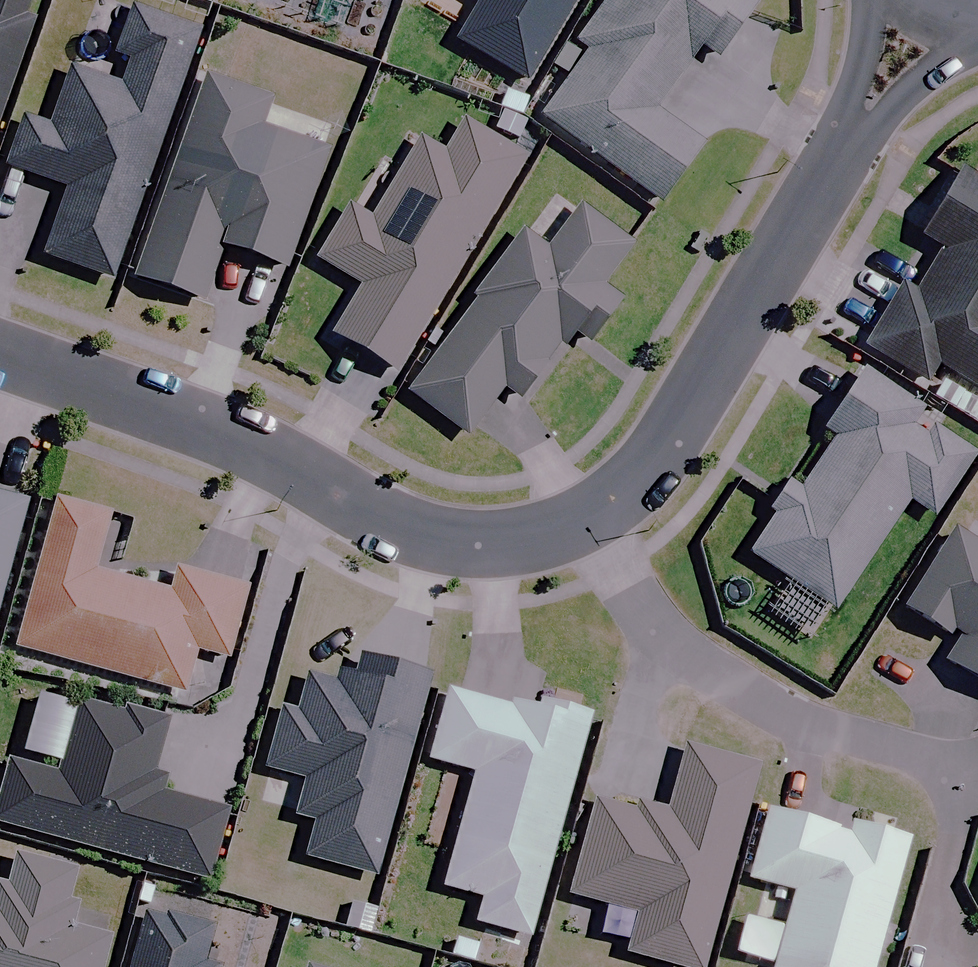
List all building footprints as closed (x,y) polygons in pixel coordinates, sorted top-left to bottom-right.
[(1,0),(0,0),(0,103),(32,11),(1,0)] [(479,2),(455,47),(526,86),(574,0),(475,0),(479,2)] [(745,0),(608,0),(573,49),(584,57),(530,134),(648,217),(699,145),(653,113),(697,50),(714,62),(754,6),(745,0)] [(107,283),(110,275),(182,67),(195,31),(131,9),(118,48),(126,50),(113,88),(69,73),(49,133),(22,124),(5,172),(64,192),(41,260),(107,283)] [(199,73),(126,280),(201,306),(220,251),(282,273),(324,153),(255,129),(266,97),(199,73)] [(519,162),(458,126),(439,159),(413,144),(365,225),(345,213),(315,265),(359,290),(329,341),(393,378),(519,162)] [(954,176),(922,240),(938,248),(914,295),(897,287),(863,353),(926,385),(932,373),(977,396),(977,188),(954,176)] [(628,249),(574,210),(543,253),(520,236),(404,396),(464,440),(501,389),(519,403),(564,340),(580,351),(616,302),(598,289),(628,249)] [(933,423),(859,375),(819,435),(826,440),(747,558),(832,614),(905,504),(930,520),(971,458),(928,429),(933,423)] [(0,498),(0,586),(23,505),(0,498)] [(105,517),(52,502),(11,652),(179,698),(191,654),(221,663),(241,591),(169,570),(162,594),(90,573),(105,517)] [(949,534),(901,613),(952,645),(940,665),(977,689),(977,552),(949,534)] [(421,677),(358,662),(352,687),(307,676),(297,716),(280,712),(258,803),(311,816),(300,862),(372,879),(421,677)] [(525,940),(582,723),(585,715),(537,702),(535,710),(443,686),(423,762),(469,774),(459,812),(442,808),(432,848),(448,853),(438,890),(477,900),(471,926),(525,940)] [(75,702),(54,778),(8,765),(0,793),(0,826),(203,883),(223,813),(146,792),(164,726),(75,702)] [(681,749),(661,818),(592,798),(564,898),(634,918),(623,957),(658,966),(699,966),(755,770),(681,749)] [(763,812),(744,882),(790,894),(770,966),(870,966),(904,842),(844,826),(842,833),(763,812)] [(10,855),(0,893),(0,966),(99,966),(106,940),(61,928),(75,871),(10,855)] [(147,909),(130,966),(212,966),(212,965),(196,960),(206,927),(147,909)]
